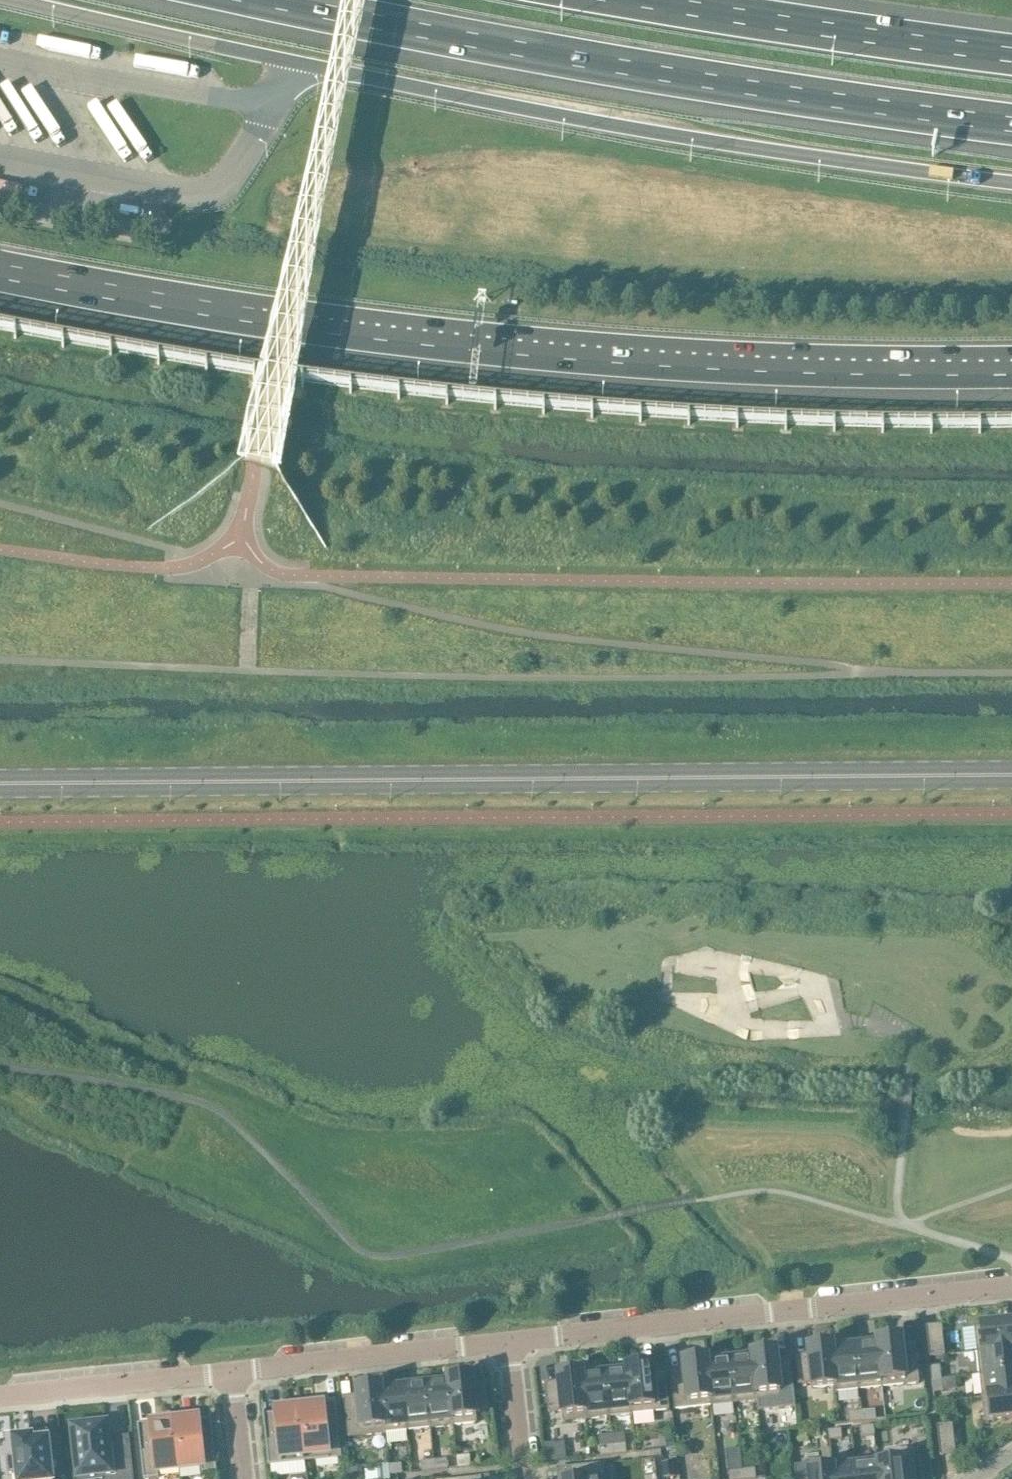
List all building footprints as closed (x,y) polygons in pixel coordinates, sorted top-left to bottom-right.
[(1011,1348),(1011,1324),(973,1328),(976,1352),(1011,1348)] [(929,1358),(944,1356),(941,1325),(925,1327),(929,1358)] [(876,1344),(877,1344),(881,1388),(919,1384),(914,1344),(901,1346),(900,1338),(875,1340),(876,1344)] [(854,1344),(859,1390),(881,1388),(877,1344),(876,1344),(868,1345),(867,1343),(854,1344)] [(840,1348),(832,1349),(831,1349),(835,1387),(834,1387),(835,1393),(859,1390),(854,1344),(840,1345),(840,1348)] [(831,1345),(810,1348),(807,1348),(808,1356),(794,1357),(797,1385),(811,1384),(811,1389),(834,1387),(835,1387),(831,1349),(832,1349),(831,1345)] [(976,1352),(978,1375),(1011,1371),(1011,1348),(976,1352)] [(756,1401),(780,1399),(779,1387),(792,1386),(789,1358),(776,1359),(775,1351),(751,1354),(751,1358),(752,1357),(756,1401)] [(729,1358),(734,1404),(756,1401),(752,1357),(751,1358),(743,1358),(742,1356),(729,1358)] [(707,1362),(706,1362),(711,1406),(734,1404),(729,1358),(715,1359),(715,1362),(707,1362)] [(706,1359),(685,1361),(682,1361),(683,1369),(669,1371),(674,1410),(711,1406),(706,1362),(707,1362),(706,1359)] [(631,1415),(668,1411),(664,1371),(651,1373),(650,1365),(626,1368),(626,1371),(627,1371),(631,1415)] [(930,1367),(931,1380),(941,1379),(939,1366),(930,1367)] [(604,1371),(609,1417),(631,1415),(627,1371),(626,1371),(618,1372),(617,1370),(604,1371)] [(590,1375),(582,1376),(581,1376),(586,1420),(609,1417),(604,1371),(590,1373),(590,1375)] [(978,1375),(981,1398),(1011,1394),(1011,1371),(978,1375)] [(581,1372),(559,1375),(557,1375),(558,1383),(544,1385),(547,1412),(561,1411),(562,1422),(586,1420),(581,1376),(582,1376),(581,1372)] [(447,1382),(448,1382),(453,1426),(476,1424),(475,1412),(488,1411),(485,1383),(472,1384),(471,1376),(447,1379),(447,1382)] [(933,1393),(942,1392),(941,1379),(931,1380),(933,1393)] [(425,1385),(430,1429),(453,1426),(448,1382),(447,1382),(425,1385)] [(402,1387),(407,1431),(430,1429),(425,1385),(402,1387)] [(380,1386),(358,1389),(355,1389),(356,1397),(343,1398),(347,1438),(384,1434),(380,1390),(380,1386)] [(402,1387),(380,1390),(384,1434),(407,1431),(402,1387)] [(981,1398),(983,1421),(1011,1418),(1011,1394),(981,1398)] [(341,1458),(335,1403),(332,1403),(332,1404),(320,1405),(320,1409),(300,1411),(300,1407),(298,1407),(304,1462),(341,1458)] [(304,1462),(298,1407),(296,1407),(285,1408),(285,1412),(264,1415),(263,1411),(262,1411),(268,1466),(304,1462)] [(861,1412),(862,1421),(875,1420),(874,1410),(861,1412)] [(849,1423),(862,1421),(861,1412),(848,1413),(849,1423)] [(179,1470),(200,1468),(201,1473),(216,1472),(210,1417),(208,1417),(209,1421),(187,1423),(187,1419),(173,1421),(179,1470)] [(173,1421),(172,1421),(172,1425),(152,1427),(152,1424),(140,1425),(140,1424),(137,1425),(142,1478),(149,1478),(158,1478),(157,1472),(179,1470),(173,1421)] [(70,1428),(76,1478),(78,1478),(111,1475),(112,1478),(132,1478),(130,1453),(110,1455),(109,1446),(106,1424),(70,1428)] [(936,1426),(940,1457),(955,1455),(951,1425),(936,1426)] [(860,1428),(861,1437),(874,1436),(873,1426),(860,1428)] [(840,1430),(827,1431),(828,1440),(841,1439),(840,1430)] [(11,1438),(12,1448),(13,1457),(7,1457),(8,1475),(15,1474),(16,1478),(52,1478),(47,1438),(32,1440),(31,1436),(11,1438)] [(673,1438),(664,1439),(665,1449),(674,1448),(673,1438)] [(625,1453),(625,1444),(612,1445),(613,1455),(625,1453)] [(612,1445),(599,1447),(600,1456),(613,1455),(612,1445)] [(913,1453),(876,1457),(876,1463),(877,1463),(879,1478),(916,1478),(913,1453)] [(447,1469),(446,1459),(433,1461),(434,1470),(447,1469)] [(421,1472),(434,1470),(433,1461),(420,1462),(421,1472)] [(672,1461),(661,1462),(663,1478),(674,1477),(672,1461)] [(831,1468),(832,1468),(831,1462),(807,1465),(808,1476),(795,1478),(833,1478),(831,1468)] [(854,1466),(856,1478),(879,1478),(877,1463),(876,1463),(854,1466)] [(401,1474),(400,1464),(388,1466),(389,1475),(401,1474)] [(563,1468),(564,1478),(604,1478),(602,1464),(563,1468)] [(832,1468),(831,1468),(833,1478),(856,1478),(854,1466),(832,1468)] [(742,1478),(753,1478),(755,1478),(754,1470),(741,1471),(742,1478)] [(741,1471),(728,1472),(729,1478),(742,1478),(741,1471)]
